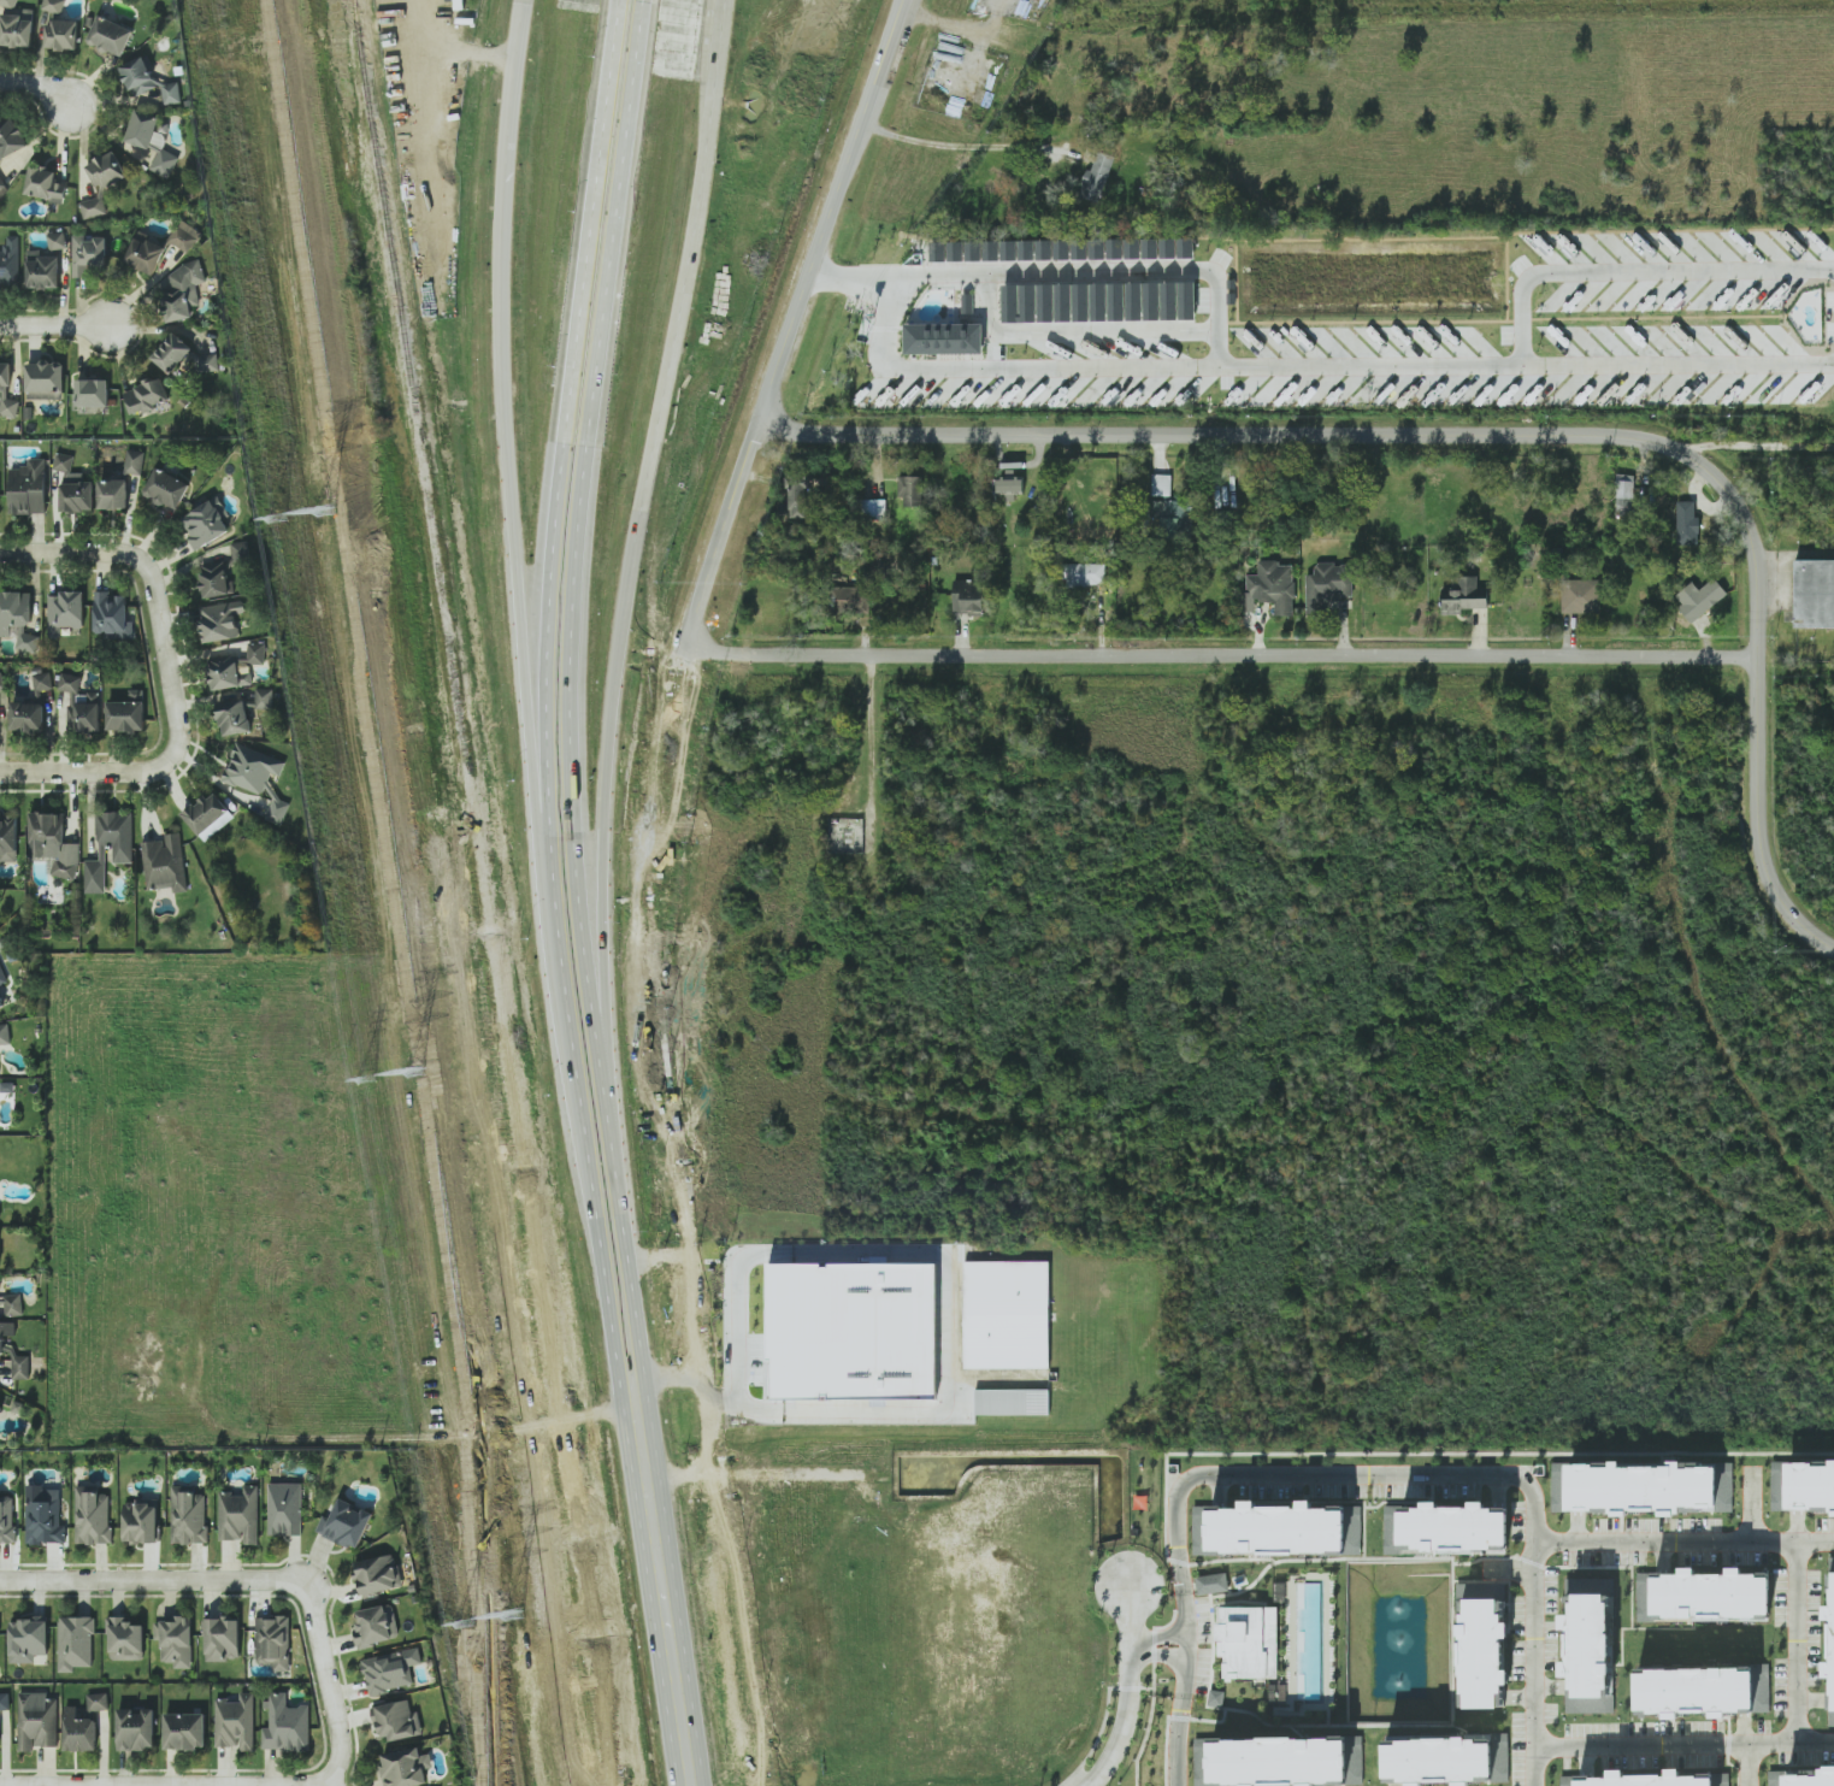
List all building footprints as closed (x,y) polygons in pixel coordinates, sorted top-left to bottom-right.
[(15,10),(19,0),(0,0),(0,4),(15,10)] [(64,13),(66,0),(44,0),(43,9),(64,13)] [(0,46),(33,48),(34,13),(2,12),(0,46)] [(89,42),(124,57),(135,30),(100,15),(89,42)] [(79,21),(48,20),(47,49),(78,50),(79,21)] [(184,100),(177,80),(156,87),(146,58),(122,66),(132,97),(161,87),(168,106),(184,100)] [(151,149),(161,118),(137,111),(127,141),(151,149)] [(24,152),(23,120),(0,121),(0,152),(24,152)] [(172,178),(179,156),(155,148),(148,170),(172,178)] [(1116,158),(1098,150),(1079,196),(1098,203),(1116,158)] [(109,214),(102,186),(126,180),(120,154),(89,162),(98,197),(80,202),(84,219),(109,214)] [(27,197),(67,202),(69,184),(56,183),(58,170),(30,167),(27,197)] [(203,233),(183,220),(170,241),(190,254),(203,233)] [(47,234),(49,250),(67,248),(66,232),(47,234)] [(74,278),(89,277),(89,268),(108,267),(107,235),(73,236),(74,278)] [(166,247),(136,236),(126,264),(156,275),(166,247)] [(1195,258),(1194,238),(1161,239),(1161,258),(1195,258)] [(1037,240),(1037,260),(1054,260),(1054,240),(1037,240)] [(1055,240),(1055,260),(1071,260),(1071,254),(1073,254),(1073,250),(1071,250),(1071,240),(1055,240)] [(19,288),(18,241),(1,241),(1,246),(0,246),(0,289),(19,288)] [(27,250),(28,289),(61,288),(61,249),(27,250)] [(168,323),(194,317),(192,308),(201,305),(196,284),(206,281),(201,262),(168,270),(174,291),(161,295),(168,323)] [(1178,283),(1187,282),(1189,319),(1179,319),(1178,283)] [(1090,284),(1099,283),(1101,320),(1091,322),(1090,284)] [(1108,283),(1116,283),(1117,320),(1109,322),(1108,283)] [(1125,283),(1134,283),(1136,320),(1126,320),(1125,283)] [(1143,283),(1152,283),(1152,320),(1143,320),(1143,283)] [(1160,283),(1169,283),(1170,319),(1161,320),(1160,283)] [(1003,284),(1003,323),(1030,322),(1030,284),(1020,284),(1020,316),(1013,316),(1013,284),(1003,284)] [(1055,284),(1065,284),(1065,322),(1056,322),(1055,284)] [(1072,284),(1081,284),(1083,322),(1073,322),(1072,284)] [(1037,285),(1038,322),(1046,322),(1046,285),(1037,285)] [(984,324),(984,354),(906,354),(906,324),(984,324)] [(194,350),(175,333),(152,357),(171,375),(194,350)] [(198,353),(199,370),(219,369),(218,352),(198,353)] [(19,417),(20,400),(12,399),(14,363),(0,363),(0,416),(19,417)] [(124,391),(133,415),(170,402),(162,377),(124,391)] [(77,380),(78,407),(110,407),(110,380),(77,380)] [(145,452),(127,450),(125,473),(143,475),(145,452)] [(62,511),(94,512),(95,482),(84,482),(84,473),(74,473),(74,455),(55,454),(55,471),(63,471),(62,511)] [(10,469),(11,514),(47,514),(46,459),(28,459),(29,469),(10,469)] [(179,511),(191,482),(156,468),(144,496),(179,511)] [(1024,477),(1016,477),(1015,470),(1004,470),(1005,479),(995,479),(996,501),(1015,501),(1015,494),(1024,493),(1024,477)] [(1153,495),(1171,496),(1172,475),(1154,474),(1153,495)] [(1616,513),(1633,513),(1634,475),(1617,474),(1616,513)] [(789,476),(791,518),(810,517),(809,489),(813,489),(813,475),(789,476)] [(922,476),(900,477),(901,507),(923,506),(922,476)] [(99,509),(128,510),(129,480),(100,480),(99,509)] [(864,500),(865,520),(887,519),(886,499),(864,500)] [(198,550),(231,531),(213,500),(180,519),(198,550)] [(1151,519),(1183,535),(1195,511),(1174,501),(1171,509),(1160,503),(1151,519)] [(1677,502),(1676,544),(1699,545),(1700,517),(1695,516),(1695,502),(1677,502)] [(233,542),(232,563),(249,564),(250,542),(233,542)] [(1294,565),(1280,566),(1280,560),(1259,561),(1259,575),(1244,575),(1245,607),(1256,607),(1255,602),(1275,602),(1275,616),(1295,616),(1294,565)] [(228,561),(200,566),(206,598),(234,593),(228,561)] [(1799,626),(1833,626),(1833,561),(1799,561),(1799,626)] [(1306,575),(1307,615),(1326,615),(1325,600),(1353,599),(1352,563),(1315,564),(1316,575),(1306,575)] [(1066,586),(1106,585),(1105,564),(1065,564),(1066,586)] [(1443,589),(1442,614),(1462,614),(1462,608),(1488,609),(1488,588),(1477,588),(1478,576),(1455,576),(1455,589),(1443,589)] [(1562,613),(1601,614),(1602,580),(1563,579),(1562,613)] [(953,614),(984,615),(985,581),(954,580),(953,614)] [(1678,606),(1690,623),(1728,596),(1717,580),(1678,606)] [(837,613),(870,613),(869,587),(837,588),(837,613)] [(16,637),(16,650),(39,651),(39,635),(31,635),(32,592),(0,592),(0,637),(16,637)] [(84,593),(49,594),(50,637),(62,637),(62,628),(85,628),(84,593)] [(128,594),(95,593),(94,635),(136,636),(137,621),(127,621),(128,594)] [(206,643),(241,637),(237,615),(247,613),(245,600),(199,608),(206,643)] [(212,689),(253,687),(252,665),(266,665),(266,644),(248,644),(248,658),(211,659),(212,689)] [(12,733),(45,732),(45,701),(52,701),(52,673),(33,673),(34,700),(11,700),(12,733)] [(83,677),(62,673),(59,689),(80,693),(83,677)] [(108,702),(108,731),(146,731),(145,690),(129,690),(130,702),(108,702)] [(219,702),(222,735),(251,732),(248,700),(219,702)] [(101,732),(101,704),(68,704),(68,732),(101,732)] [(281,777),(287,762),(238,742),(223,781),(262,796),(271,773),(281,777)] [(235,816),(212,790),(183,816),(207,842),(235,816)] [(266,818),(284,824),(290,804),(272,798),(266,818)] [(134,863),(134,812),(98,812),(98,860),(86,860),(86,893),(106,893),(106,846),(114,846),(114,863),(134,863)] [(31,813),(30,859),(49,860),(48,877),(78,878),(79,844),(64,843),(65,813),(31,813)] [(18,864),(19,818),(0,818),(0,864),(18,864)] [(142,842),(148,891),(174,888),(174,893),(188,891),(181,833),(166,835),(166,840),(142,842)] [(8,987),(0,959),(0,989),(8,987)] [(10,1044),(10,1024),(0,1024),(0,1044),(10,1044)] [(1049,1369),(1050,1262),(965,1261),(964,1368),(1049,1369)] [(937,1264),(822,1264),(770,1264),(770,1399),(937,1399),(937,1264)] [(23,1294),(1,1295),(0,1279),(0,1317),(24,1315),(23,1294)] [(16,1338),(17,1322),(0,1321),(0,1355),(5,1355),(6,1338),(16,1338)] [(30,1379),(30,1357),(14,1356),(13,1379),(30,1379)] [(1050,1389),(976,1389),(976,1414),(1050,1415),(1050,1389)] [(7,1416),(14,1423),(28,1409),(17,1398),(11,1404),(1,1394),(0,1395),(0,1423),(7,1416)] [(1734,1512),(1732,1467),(1682,1469),(1682,1465),(1620,1466),(1620,1461),(1610,1462),(1610,1464),(1567,1466),(1569,1514),(1629,1512),(1660,1511),(1660,1515),(1734,1512)] [(1567,1463),(1552,1462),(1552,1512),(1566,1512),(1567,1463)] [(1833,1512),(1833,1462),(1771,1463),(1772,1513),(1833,1512)] [(303,1534),(302,1484),(269,1484),(270,1535),(303,1534)] [(259,1485),(244,1486),(245,1492),(219,1493),(220,1540),(244,1540),(244,1545),(260,1545),(259,1485)] [(77,1544),(111,1544),(111,1494),(97,1494),(97,1486),(76,1487),(77,1544)] [(26,1543),(66,1544),(66,1500),(58,1500),(58,1488),(27,1487),(26,1543)] [(207,1544),(208,1489),(173,1489),(172,1544),(207,1544)] [(15,1495),(0,1495),(0,1544),(16,1544),(15,1495)] [(358,1550),(375,1513),(340,1498),(330,1521),(323,1517),(316,1532),(358,1550)] [(1194,1554),(1347,1554),(1347,1509),(1314,1509),(1314,1500),(1300,1500),(1300,1506),(1258,1507),(1258,1500),(1242,1500),(1242,1507),(1194,1507),(1194,1554)] [(1385,1507),(1386,1553),(1494,1551),(1494,1545),(1510,1545),(1509,1509),(1486,1509),(1486,1502),(1471,1502),(1472,1507),(1440,1507),(1440,1501),(1424,1502),(1424,1506),(1385,1507)] [(159,1542),(158,1504),(124,1504),(125,1543),(159,1542)] [(403,1587),(395,1553),(355,1562),(363,1596),(403,1587)] [(1653,1576),(1653,1618),(1771,1617),(1771,1575),(1742,1576),(1742,1568),(1728,1568),(1728,1574),(1696,1574),(1696,1568),(1680,1568),(1680,1576),(1653,1576)] [(1833,1711),(1833,1572),(1831,1572),(1831,1606),(1824,1606),(1824,1620),(1829,1620),(1829,1662),(1824,1662),(1824,1678),(1831,1678),(1831,1711),(1833,1711)] [(1199,1595),(1230,1591),(1227,1573),(1196,1577),(1199,1595)] [(1610,1594),(1593,1594),(1593,1588),(1582,1588),(1582,1579),(1566,1579),(1566,1603),(1571,1603),(1571,1615),(1561,1615),(1561,1629),(1567,1629),(1567,1661),(1561,1661),(1561,1677),(1571,1677),(1571,1697),(1610,1697),(1610,1594)] [(394,1604),(354,1611),(360,1646),(400,1639),(394,1604)] [(1225,1679),(1279,1678),(1278,1607),(1218,1607),(1218,1622),(1217,1622),(1218,1656),(1224,1656),(1225,1679)] [(258,1616),(257,1664),(274,1665),(274,1671),(290,1671),(291,1617),(258,1616)] [(94,1667),(95,1617),(60,1617),(59,1672),(74,1672),(74,1666),(94,1667)] [(145,1660),(144,1626),(132,1626),(132,1617),(109,1617),(109,1660),(145,1660)] [(241,1621),(231,1621),(231,1618),(207,1618),(207,1660),(241,1660),(241,1621)] [(11,1619),(10,1663),(36,1663),(36,1655),(48,1655),(49,1620),(11,1619)] [(193,1668),(193,1619),(155,1619),(155,1640),(162,1640),(162,1662),(174,1662),(174,1668),(193,1668)] [(363,1659),(370,1695),(415,1686),(411,1666),(423,1664),(420,1648),(363,1659)] [(1770,1712),(1770,1675),(1754,1675),(1754,1668),(1636,1670),(1636,1714),(1665,1713),(1665,1719),(1679,1719),(1679,1713),(1711,1712),(1711,1718),(1727,1718),(1727,1713),(1770,1712)] [(1225,1692),(1211,1690),(1208,1706),(1223,1708),(1225,1692)] [(20,1749),(59,1748),(58,1699),(49,1699),(49,1692),(19,1692),(20,1749)] [(254,1692),(240,1692),(240,1700),(216,1700),(217,1749),(255,1748),(254,1692)] [(108,1693),(88,1694),(88,1711),(109,1710),(108,1693)] [(310,1751),(311,1707),(288,1707),(288,1693),(270,1693),(269,1728),(263,1727),(263,1750),(310,1751)] [(11,1711),(11,1694),(0,1694),(0,1711),(11,1711)] [(424,1734),(419,1711),(412,1712),(409,1700),(373,1707),(381,1743),(424,1734)] [(77,1706),(65,1707),(66,1752),(97,1751),(96,1719),(78,1720),(77,1706)] [(155,1750),(156,1710),(118,1709),(118,1750),(155,1750)] [(206,1714),(166,1714),(165,1749),(206,1750),(206,1714)] [(1210,1785),(1258,1785),(1300,1785),(1316,1785),(1348,1784),(1347,1738),(1210,1740),(1210,1785)] [(1408,1783),(1408,1785),(1424,1785),(1424,1783),(1455,1782),(1455,1785),(1471,1785),(1471,1782),(1510,1782),(1508,1739),(1385,1742),(1386,1783),(1408,1783)] [(425,1770),(434,1768),(432,1754),(422,1756),(420,1747),(379,1754),(386,1785),(418,1785),(428,1784),(425,1770)] [(1822,1767),(1822,1773),(1769,1774),(1769,1785),(1833,1785),(1833,1766),(1822,1767)] [(1681,1777),(1681,1769),(1667,1769),(1667,1775),(1625,1775),(1625,1770),(1609,1770),(1609,1778),(1577,1778),(1577,1785),(1715,1785),(1715,1777),(1681,1777)]
